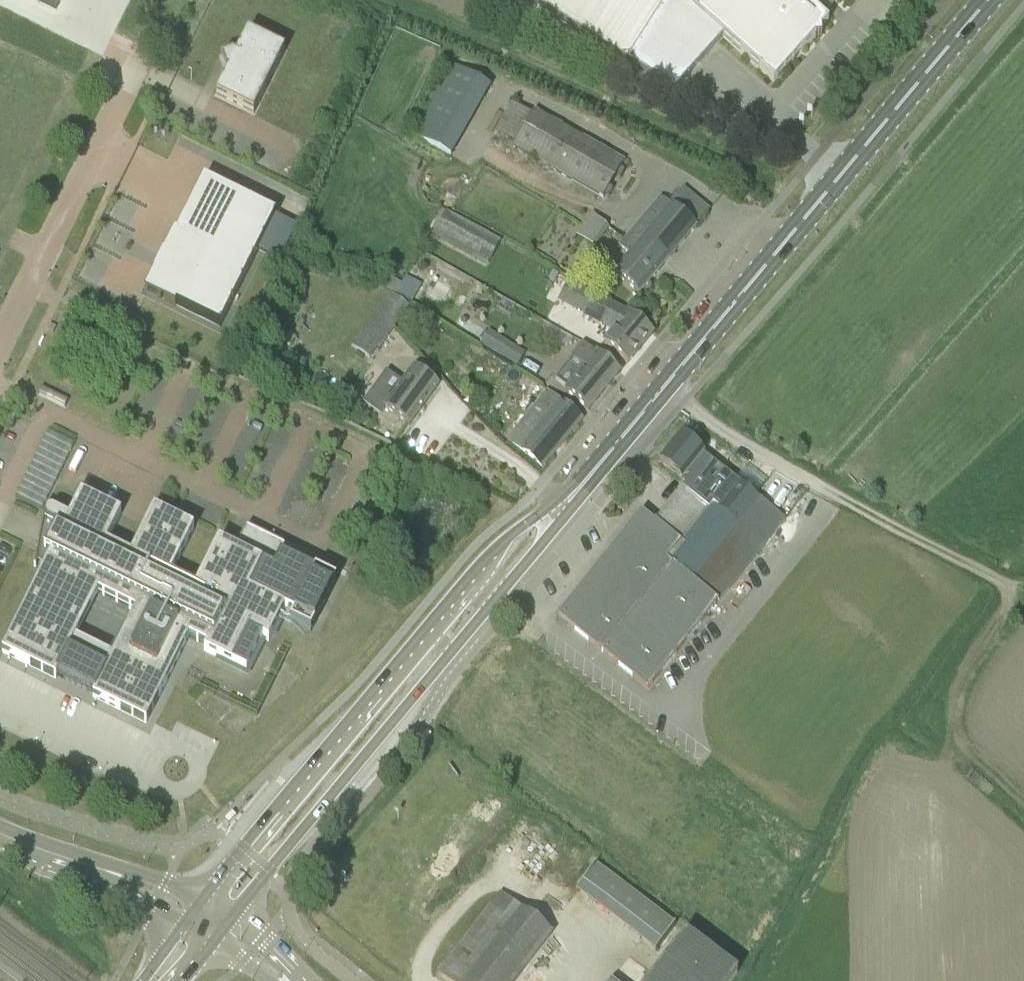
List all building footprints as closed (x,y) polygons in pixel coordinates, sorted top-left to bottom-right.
[(56,12),(62,0),(31,0),(56,12)] [(542,9),(629,64),(673,94),(722,39),(774,85),(815,39),(821,39),(821,33),(828,24),(819,15),(832,0),(815,0),(810,6),(803,0),(528,0),(542,9)] [(221,59),(221,61),(222,61),(226,72),(228,73),(216,97),(254,115),(285,52),(247,33),(237,54),(221,59)] [(413,136),(446,157),(488,88),(455,67),(413,136)] [(514,147),(603,197),(623,163),(533,112),(514,147)] [(279,212),(205,176),(178,231),(176,230),(166,251),(165,251),(156,269),(157,270),(147,290),(178,305),(178,304),(223,326),(279,212)] [(614,275),(639,296),(696,228),(709,213),(682,191),(670,206),(661,199),(619,247),(630,256),(614,275)] [(435,233),(490,263),(501,242),(446,213),(435,233)] [(576,236),(597,249),(610,227),(589,214),(576,236)] [(547,266),(539,278),(549,285),(557,273),(547,266)] [(385,289),(396,296),(397,295),(396,295),(402,284),(391,278),(385,289)] [(407,301),(417,284),(406,278),(402,284),(396,295),(397,295),(407,301)] [(628,365),(653,335),(632,317),(579,289),(568,309),(613,333),(603,344),(628,365)] [(394,328),(409,308),(390,294),(375,314),(394,328)] [(379,348),(394,328),(375,314),(360,335),(379,348)] [(509,345),(489,332),(480,346),(500,358),(509,345)] [(565,393),(589,412),(620,374),(597,354),(596,355),(583,344),(554,379),(567,390),(565,393)] [(409,427),(438,387),(413,369),(401,384),(387,374),(363,405),(380,418),(386,410),(409,427)] [(509,440),(542,468),(581,421),(548,393),(509,440)] [(659,462),(703,499),(724,473),(703,457),(704,456),(696,449),(680,436),(678,439),(675,440),(671,444),(671,447),(665,455),(666,455),(667,454),(669,456),(662,464),(661,462),(662,460),(661,459),(659,462)] [(311,634),(321,613),(336,583),(325,577),(329,569),(310,560),(307,566),(284,555),(287,548),(247,528),(236,551),(218,542),(195,589),(171,577),(194,530),(182,524),(183,521),(168,514),(166,516),(154,510),(131,557),(107,545),(112,533),(121,515),(81,495),(69,519),(64,516),(65,514),(47,505),(44,520),(45,520),(46,520),(47,521),(48,522),(48,523),(49,523),(57,527),(54,534),(52,534),(51,534),(49,534),(48,534),(47,535),(46,536),(45,537),(44,539),(44,540),(43,542),(44,543),(44,545),(45,546),(46,547),(47,548),(44,553),(51,556),(3,654),(56,680),(57,676),(94,694),(93,699),(146,725),(189,639),(206,648),(204,652),(246,673),(263,640),(268,643),(280,620),(280,618),(311,634)] [(718,603),(719,604),(765,547),(716,506),(704,521),(673,502),(655,524),(641,513),(622,538),(623,539),(563,614),(562,613),(558,618),(649,688),(718,603)] [(649,950),(671,922),(593,860),(570,889),(649,950)] [(552,934),(501,894),(439,976),(446,980),(515,980),(552,934)] [(685,938),(652,980),(736,980),(738,979),(685,938)]
